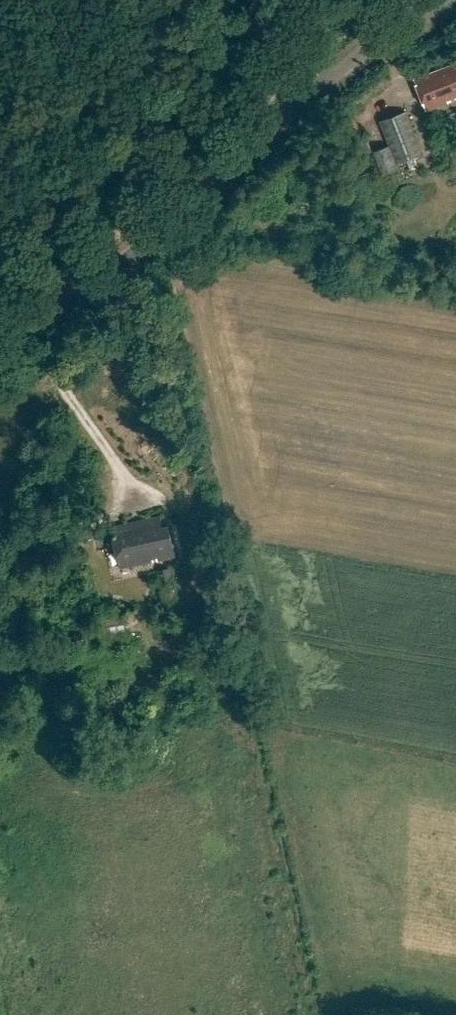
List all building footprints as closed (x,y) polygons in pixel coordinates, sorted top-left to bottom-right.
[(415,79),(428,109),(455,98),(455,62),(415,79)] [(424,154),(408,111),(380,122),(390,146),(375,152),(384,176),(400,170),(397,164),(424,154)] [(158,514),(112,525),(121,567),(173,554),(166,525),(160,526),(158,514)]
